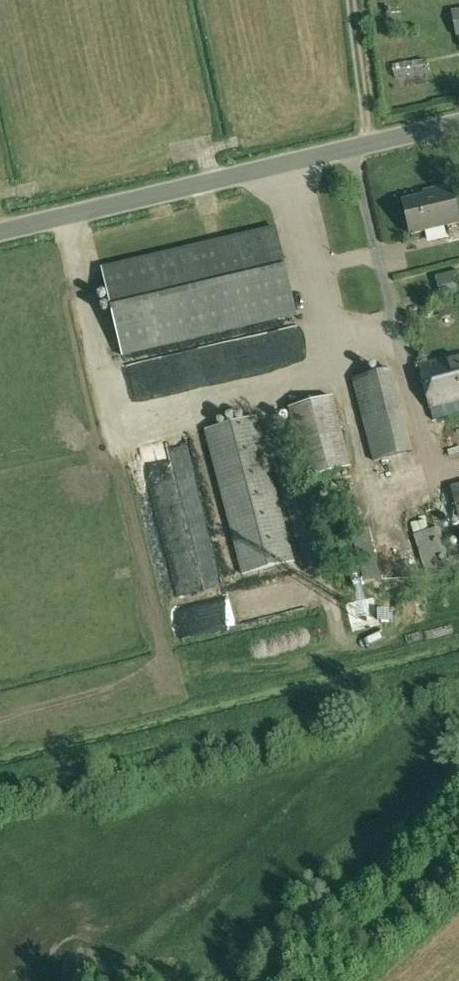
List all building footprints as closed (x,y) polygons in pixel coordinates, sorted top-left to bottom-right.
[(456,55),(426,59),(424,43),(406,44),(407,60),(391,61),(393,85),(398,84),(399,95),(416,93),(415,82),(440,79),(440,87),(458,85),(458,82),(456,55)] [(433,194),(403,201),(411,235),(458,224),(458,219),(451,186),(432,190),(433,194)] [(103,269),(123,356),(297,315),(276,228),(103,269)] [(435,281),(437,292),(458,288),(458,277),(435,281)] [(452,316),(448,301),(437,303),(441,319),(452,316)] [(247,333),(120,357),(127,390),(253,367),(247,333)] [(420,366),(431,408),(434,420),(458,414),(458,356),(420,366)] [(414,452),(392,370),(352,380),(374,463),(414,452)] [(352,468),(334,397),(288,409),(307,479),(352,468)] [(293,561),(258,417),(207,429),(245,573),(293,561)] [(162,433),(135,437),(147,500),(173,496),(162,433)] [(451,486),(458,518),(458,484),(451,486)] [(181,514),(151,519),(162,586),(192,581),(181,514)] [(441,527),(415,535),(428,578),(458,569),(458,545),(447,549),(441,527)] [(353,586),(382,579),(368,528),(339,534),(353,586)] [(211,622),(232,618),(228,604),(208,608),(211,622)]
